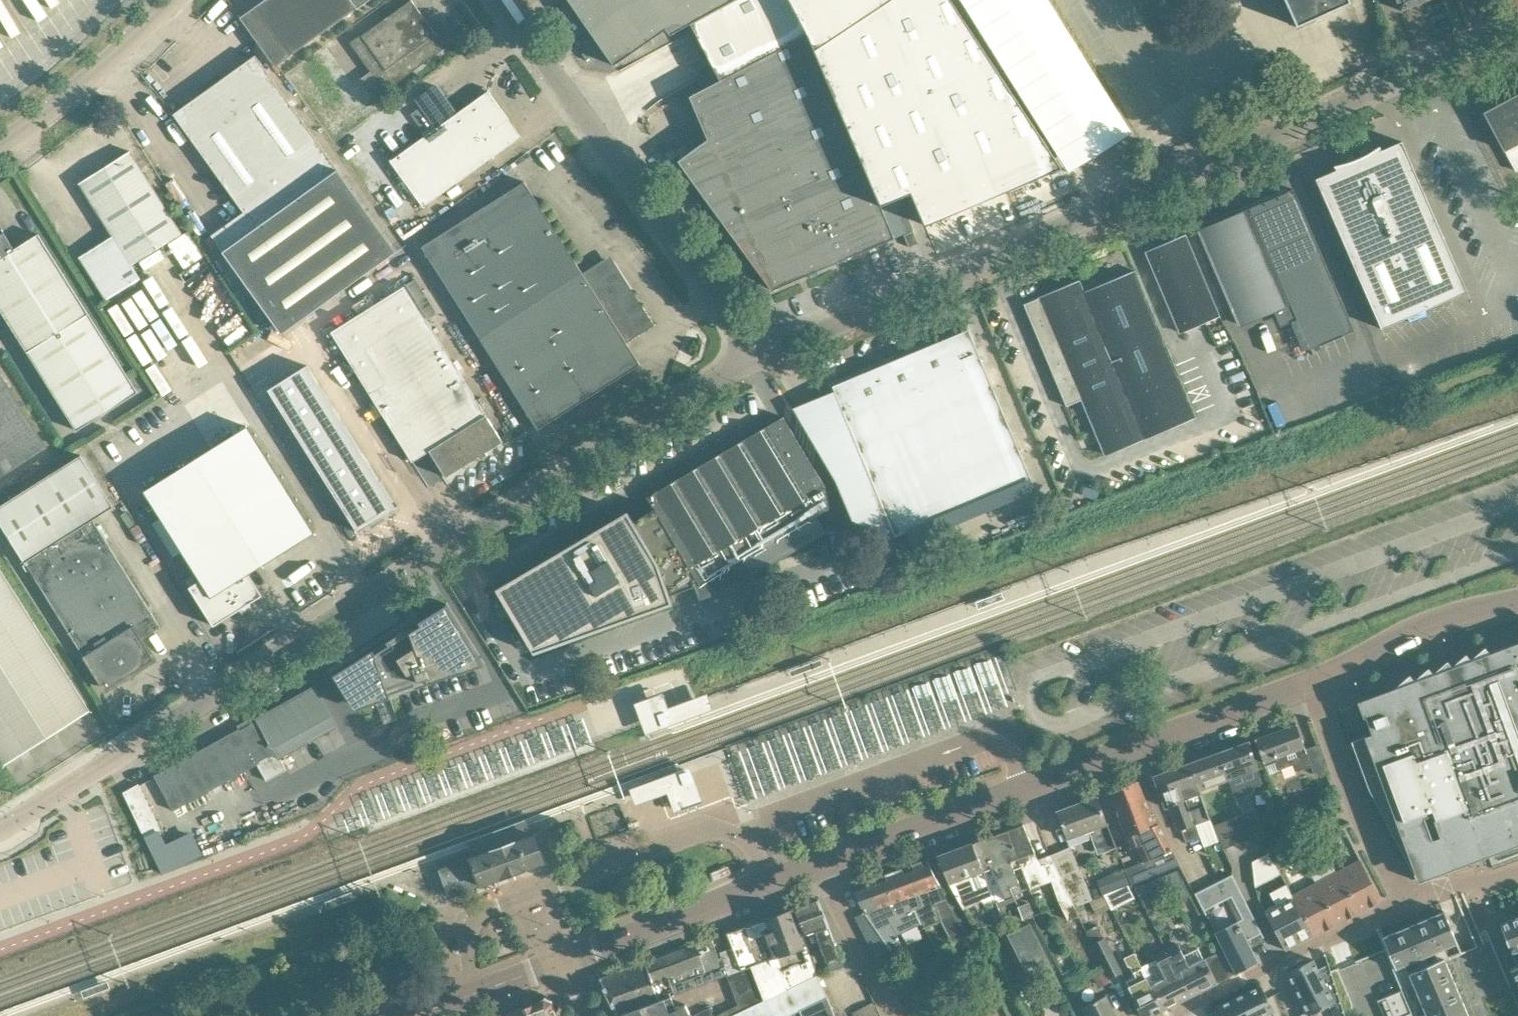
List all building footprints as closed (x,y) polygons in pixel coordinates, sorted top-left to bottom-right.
[(0,54),(66,0),(0,0),(0,54)] [(275,66),(357,8),(357,9),(369,0),(264,0),(240,17),(275,66)] [(350,42),(371,71),(359,79),(374,99),(385,91),(446,47),(412,0),(411,0),(363,35),(362,34),(350,42)] [(614,65),(666,29),(670,34),(688,25),(733,0),(569,0),(614,65)] [(688,25),(719,81),(690,96),(708,139),(678,161),(745,253),(754,249),(772,290),(895,238),(881,204),(817,55),(808,34),(789,0),(733,0),(688,25)] [(881,204),(911,192),(911,191),(911,192),(925,225),(1062,166),(952,0),(802,0),(819,30),(827,51),(817,55),(881,204)] [(1297,26),(1351,2),(1350,0),(1285,0),(1297,26)] [(1400,10),(1425,0),(1396,0),(1400,10)] [(396,251),(256,55),(223,79),(219,74),(204,85),(207,90),(174,114),(256,228),(223,251),(282,333),(396,251)] [(488,91),(472,102),(390,161),(390,162),(386,165),(394,177),(398,173),(423,207),(521,137),(488,91)] [(1485,112),(1504,150),(1506,149),(1517,171),(1517,170),(1517,95),(1485,112)] [(1337,169),(1316,178),(1382,328),(1467,291),(1401,141),(1381,150),(1380,147),(1380,146),(1375,149),(1370,152),(1362,156),(1358,158),(1351,161),(1344,163),(1340,164),(1335,165),(1335,167),(1336,167),(1337,169)] [(79,183),(90,200),(112,235),(80,256),(108,300),(141,279),(132,265),(151,252),(182,233),(130,151),(79,183)] [(422,246),(538,429),(640,364),(625,341),(646,329),(647,328),(648,327),(649,325),(649,323),(650,321),(649,319),(649,317),(648,317),(647,315),(646,314),(645,314),(643,313),(642,313),(627,290),(630,289),(615,264),(614,263),(612,261),(610,261),(608,260),(607,260),(604,261),(603,261),(583,274),(524,181),(422,246)] [(1293,189),(1246,209),(1246,210),(1249,208),(1310,349),(1354,330),(1293,189)] [(904,208),(897,211),(906,233),(913,230),(904,208)] [(1199,229),(1207,247),(1239,324),(1284,305),(1244,211),(1246,210),(1246,209),(1199,229)] [(160,267),(201,241),(192,226),(182,233),(151,252),(160,267)] [(28,352),(76,429),(138,391),(38,234),(15,249),(4,232),(0,234),(0,308),(28,352)] [(1146,254),(1147,258),(1178,330),(1218,313),(1185,236),(1147,252),(1148,253),(1146,254)] [(1197,416),(1135,270),(1083,292),(1079,281),(1025,304),(1068,405),(1082,399),(1106,455),(1197,416)] [(416,279),(405,286),(426,320),(437,313),(416,279)] [(446,477),(503,441),(426,320),(405,286),(331,332),(412,461),(413,461),(406,449),(422,438),(446,477)] [(968,329),(832,385),(839,401),(836,402),(838,408),(841,407),(895,535),(1030,479),(968,329)] [(302,361),(264,385),(354,528),(392,504),(302,361)] [(47,448),(0,374),(0,478),(47,448)] [(528,569),(496,588),(535,653),(587,633),(588,635),(676,602),(672,592),(682,588),(688,604),(689,603),(688,600),(714,591),(715,590),(716,590),(717,589),(717,588),(718,588),(718,587),(718,586),(718,584),(718,583),(729,581),(732,588),(821,532),(803,501),(825,487),(821,480),(824,479),(821,474),(817,467),(814,469),(783,416),(648,496),(648,495),(645,496),(653,509),(633,521),(626,509),(527,568),(528,569)] [(146,491),(201,579),(189,587),(214,626),(263,595),(249,573),(313,532),(247,427),(146,491)] [(25,561),(83,652),(93,670),(95,669),(107,689),(155,659),(142,639),(161,627),(150,610),(93,519),(113,506),(81,455),(11,500),(4,491),(0,493),(0,523),(25,561)] [(5,764),(90,710),(0,569),(0,756),(5,764)] [(333,674),(354,710),(484,663),(447,603),(333,674)] [(1351,741),(1369,788),(1405,858),(1412,870),(1417,881),(1418,882),(1418,881),(1517,845),(1517,642),(1493,651),(1497,657),(1394,695),(1392,689),(1360,701),(1357,701),(1363,717),(1365,716),(1371,733),(1360,737),(1352,740),(1351,741)] [(239,728),(235,731),(154,775),(173,809),(255,764),(254,762),(273,752),(276,758),(336,725),(315,686),(257,718),(258,721),(240,730),(239,728)] [(1297,724),(1255,739),(1269,775),(1293,766),(1298,770),(1312,765),(1315,773),(1325,769),(1316,745),(1306,749),(1297,724)] [(1249,741),(1219,752),(1228,779),(1258,768),(1249,741)] [(1219,752),(1189,763),(1199,790),(1228,779),(1219,752)] [(1189,763),(1154,776),(1165,807),(1169,806),(1178,830),(1195,824),(1209,819),(1199,790),(1189,763)] [(1138,782),(1109,792),(1130,849),(1136,847),(1144,861),(1126,869),(1133,885),(1176,866),(1157,823),(1154,825),(1138,782)] [(123,792),(133,810),(148,837),(164,829),(139,784),(123,792)] [(1097,797),(1057,811),(1067,838),(1093,828),(1102,853),(1116,848),(1097,797)] [(1244,813),(1212,825),(1220,842),(1223,848),(1258,835),(1250,822),(1244,813)] [(1291,834),(1299,848),(1335,828),(1328,814),(1291,834)] [(1023,823),(1007,829),(1022,867),(1029,889),(1032,899),(1034,898),(1036,904),(1040,914),(1045,912),(1040,896),(1041,895),(1039,890),(1036,891),(1034,887),(1051,882),(1057,903),(1065,922),(1075,918),(1071,908),(1075,907),(1059,875),(1049,856),(1037,860),(1023,823)] [(174,830),(176,837),(193,831),(191,824),(174,830)] [(1007,829),(989,836),(1014,895),(1021,892),(1014,870),(1022,867),(1007,829)] [(535,834),(440,869),(450,896),(545,861),(535,834)] [(1335,835),(1323,841),(1326,849),(1339,843),(1335,835)] [(989,836),(971,843),(989,885),(996,902),(1012,896),(1014,895),(989,836)] [(1323,841),(1308,849),(1312,856),(1326,849),(1323,841)] [(971,843),(937,855),(949,883),(963,908),(982,900),(985,905),(996,902),(989,885),(971,843)] [(1070,848),(1049,856),(1059,875),(1075,907),(1090,902),(1070,848)] [(1251,861),(1255,887),(1280,874),(1274,861),(1272,862),(1268,853),(1251,861)] [(1291,862),(1287,853),(1274,860),(1278,868),(1291,862)] [(927,859),(894,871),(905,894),(911,911),(915,909),(917,913),(915,914),(919,924),(922,923),(924,927),(940,919),(941,922),(952,942),(967,935),(953,910),(948,901),(940,885),(927,859)] [(1360,860),(1338,871),(1358,911),(1381,899),(1360,860)] [(1139,897),(1163,885),(1172,904),(1190,895),(1177,869),(1134,887),(1139,897)] [(894,871),(872,879),(897,935),(919,924),(915,914),(917,913),(915,909),(911,911),(905,894),(894,871)] [(1338,871),(1315,883),(1336,923),(1358,911),(1338,871)] [(1215,932),(1236,973),(1259,961),(1248,940),(1262,932),(1232,874),(1222,879),(1228,890),(1224,893),(1218,881),(1195,893),(1204,910),(1231,896),(1242,918),(1215,932)] [(897,935),(872,879),(851,887),(886,953),(902,944),(897,935)] [(1336,923),(1315,883),(1292,895),(1304,917),(1313,935),(1320,931),(1336,923)] [(1304,917),(1292,895),(1286,884),(1270,893),(1276,904),(1265,911),(1285,950),(1313,935),(1304,917)] [(1113,911),(1136,899),(1129,887),(1105,895),(1113,911)] [(1378,928),(1415,1015),(1517,1015),(1517,916),(1499,923),(1500,924),(1479,932),(1463,892),(1454,896),(1476,946),(1463,952),(1442,901),(1432,905),(1381,927),(1378,928)] [(818,899),(794,908),(804,935),(816,931),(826,960),(839,956),(835,946),(837,946),(829,925),(818,899)] [(1029,902),(1017,906),(1022,919),(1034,915),(1029,902)] [(790,908),(727,932),(732,948),(741,971),(751,968),(755,976),(760,985),(763,992),(768,1000),(818,976),(813,965),(806,946),(804,947),(790,908)] [(1050,968),(1027,924),(1007,934),(1030,978),(1050,968)] [(1098,925),(1086,931),(1110,979),(1122,972),(1098,925)] [(729,975),(721,954),(718,955),(712,938),(645,963),(652,982),(668,976),(680,972),(686,989),(726,973),(727,976),(729,975)] [(1179,946),(1167,951),(1190,996),(1217,982),(1205,959),(1189,967),(1179,946)] [(727,976),(727,977),(741,971),(732,948),(720,952),(721,954),(729,975),(727,976)] [(1166,980),(1151,987),(1163,1010),(1190,996),(1167,951),(1155,957),(1166,980)] [(1127,984),(1144,1015),(1150,1015),(1163,1010),(1151,987),(1140,964),(1134,952),(1124,957),(1128,966),(1130,965),(1131,968),(1131,969),(1134,975),(1125,980),(1127,984)] [(1383,954),(1358,963),(1375,1008),(1400,999),(1383,954)] [(1328,967),(1320,972),(1313,959),(1307,962),(1305,958),(1291,965),(1293,969),(1287,972),(1308,1015),(1328,1005),(1332,1014),(1334,1015),(1345,1015),(1328,967)] [(658,996),(673,991),(668,976),(652,982),(645,963),(600,979),(618,1015),(624,1014),(660,1001),(658,996)] [(741,971),(727,977),(731,986),(755,976),(751,968),(741,971)] [(1093,977),(1098,987),(1110,981),(1106,971),(1093,977)] [(668,976),(673,991),(674,993),(686,989),(680,972),(668,976)] [(952,975),(943,980),(947,988),(957,982),(952,975)] [(755,976),(731,986),(734,995),(760,985),(755,976)] [(791,1015),(802,1010),(802,1009),(827,996),(818,976),(768,1000),(735,1015),(791,1015)] [(938,984),(923,996),(930,1005),(945,993),(938,984)] [(760,985),(734,995),(738,1004),(763,992),(760,985)] [(1218,1006),(1223,1015),(1275,1015),(1272,1012),(1274,1011),(1267,998),(1261,985),(1218,1006)] [(624,1014),(624,1015),(735,1015),(768,1000),(763,992),(738,1004),(713,1015),(709,1007),(693,1015),(686,1004),(676,1009),(672,996),(660,1001),(624,1014)] [(791,1015),(835,1015),(827,996),(802,1009),(802,1010),(791,1015)] [(1084,1007),(1088,1015),(1115,1015),(1105,996),(1084,1007)] [(498,1015),(559,1015),(551,1002),(544,999),(498,1015)] [(874,1002),(850,1011),(852,1015),(879,1015),(874,1002)]
